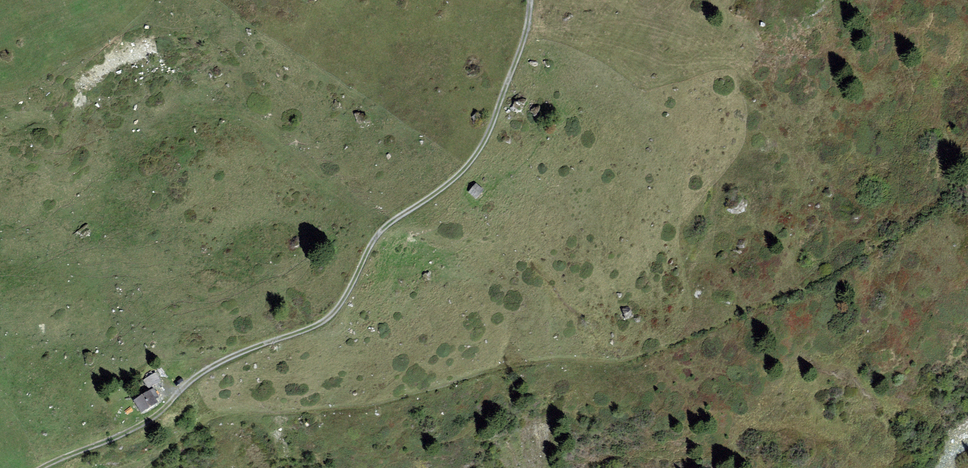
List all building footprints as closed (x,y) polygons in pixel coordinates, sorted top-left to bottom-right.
[(474,185),(466,193),(473,200),(481,191),(474,185)] [(157,373),(143,380),(148,390),(162,383),(157,373)] [(153,389),(136,400),(144,414),(162,403),(153,389)]
